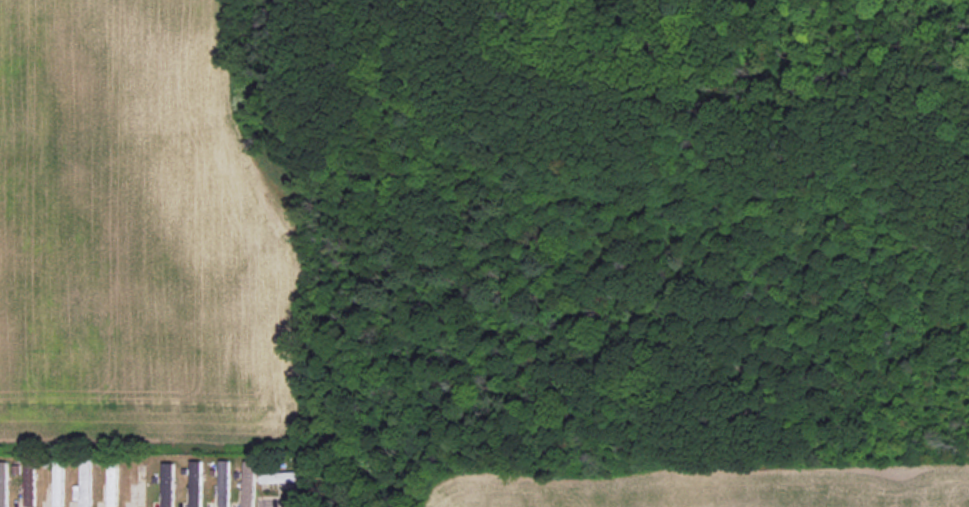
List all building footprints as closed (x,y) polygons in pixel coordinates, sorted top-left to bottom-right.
[(53,506),(63,506),(64,460),(54,459),(53,506)] [(201,461),(190,461),(191,477),(202,477),(201,461)] [(229,461),(219,461),(220,486),(230,486),(229,461)] [(256,473),(256,462),(246,461),(246,473),(256,473)] [(163,463),(162,506),(174,506),(175,463),(163,463)] [(280,482),(280,487),(303,486),(302,471),(260,474),(261,483),(280,482)]
